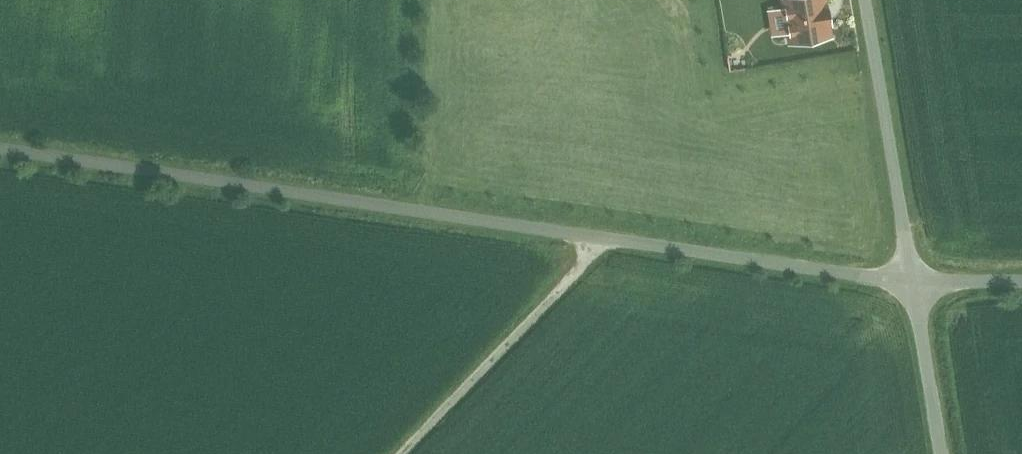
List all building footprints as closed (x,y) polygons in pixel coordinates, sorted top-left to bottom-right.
[(823,0),(785,0),(786,6),(790,31),(791,39),(829,33),(827,21),(829,21),(826,5),(824,5),(823,0)] [(774,34),(790,31),(786,6),(770,9),(774,34)]
